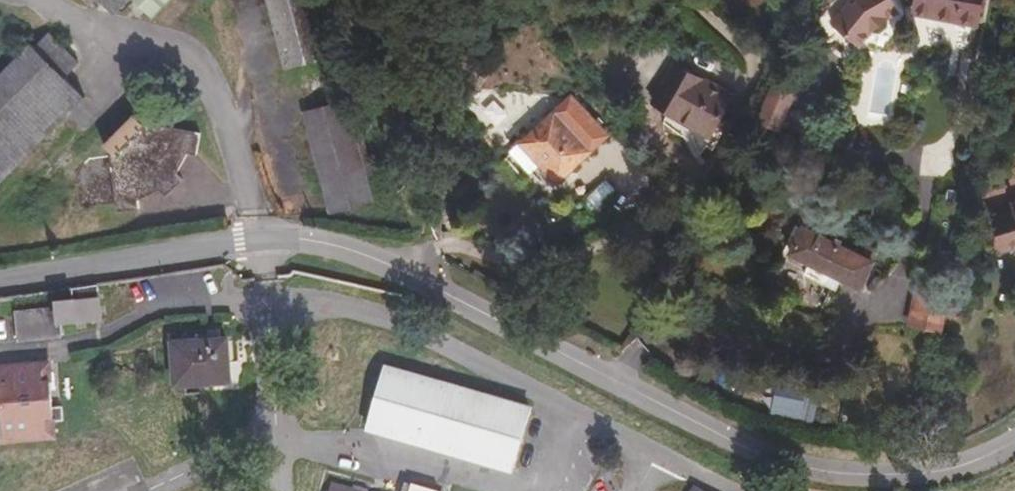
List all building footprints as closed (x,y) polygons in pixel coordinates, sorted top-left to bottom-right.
[(115,15),(130,0),(99,0),(115,15)] [(150,16),(166,0),(133,0),(150,16)] [(310,0),(265,0),(283,68),(324,58),(310,0)] [(974,23),(977,0),(915,0),(912,14),(974,23)] [(66,81),(32,46),(0,78),(0,149),(66,81)] [(658,98),(716,128),(734,89),(680,59),(658,98)] [(0,149),(0,184),(84,100),(66,81),(0,149)] [(368,200),(341,101),(302,110),(327,208),(368,200)] [(557,174),(589,144),(556,110),(524,140),(557,174)] [(148,127),(133,115),(103,145),(113,155),(90,159),(77,173),(82,206),(117,201),(118,212),(140,210),(139,200),(161,190),(167,197),(183,182),(177,175),(189,152),(197,154),(201,133),(149,124),(148,127)] [(992,224),(1002,253),(1014,249),(1014,215),(992,224)] [(792,253),(813,264),(844,281),(863,292),(876,267),(806,230),(792,253)] [(844,281),(813,264),(806,277),(837,292),(844,281)] [(916,296),(914,328),(952,331),(954,299),(916,296)] [(62,338),(99,332),(92,298),(55,305),(56,308),(62,338)] [(15,311),(17,340),(62,338),(56,308),(15,311)] [(201,387),(236,382),(229,341),(175,348),(180,390),(201,387)] [(51,437),(45,362),(0,366),(0,442),(51,437)] [(508,468),(525,403),(385,363),(367,426),(508,468)] [(775,414),(804,420),(809,393),(781,387),(775,414)] [(329,490),(361,490),(332,483),(329,490)]
